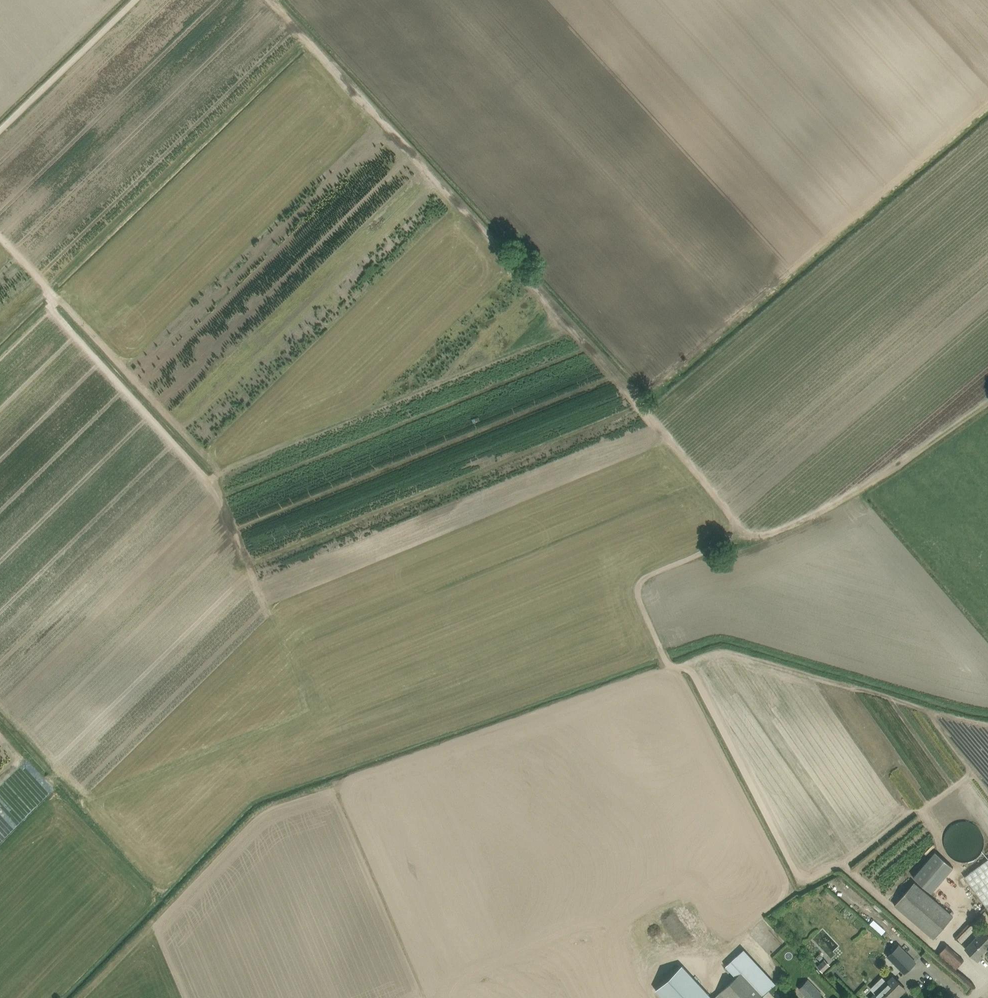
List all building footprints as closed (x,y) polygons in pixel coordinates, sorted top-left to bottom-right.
[(984,844),(984,841),(984,837),(983,834),(981,831),(980,829),(979,828),(978,827),(975,824),(974,823),(972,822),(969,821),(967,821),(966,821),(962,821),(960,821),(959,821),(955,822),(952,824),(949,827),(948,828),(947,829),(946,831),(945,832),(944,836),(944,837),(944,839),(944,843),(944,844),(944,846),(945,850),(946,851),(947,853),(948,854),(949,855),(952,858),(954,859),(955,859),(959,861),(960,861),(962,861),(966,861),(967,861),(969,861),(971,860),(972,859),(974,859),(975,858),(978,855),(979,854),(980,853),(981,851),(982,850),(983,848),(984,844)] [(935,852),(913,877),(931,892),(953,867),(935,852)] [(964,876),(987,909),(987,859),(964,876)] [(953,915),(914,882),(894,905),(933,938),(953,915)] [(971,954),(978,961),(983,956),(981,954),(987,947),(987,936),(986,934),(983,931),(965,948),(971,954)] [(917,962),(899,944),(887,957),(904,974),(917,962)] [(939,953),(955,968),(964,959),(947,944),(939,953)] [(713,997),(777,997),(769,990),(763,996),(741,972),(746,967),(736,956),(725,966),(735,977),(713,997)] [(821,962),(817,965),(823,971),(826,968),(821,962)] [(837,975),(843,967),(839,964),(832,971),(837,975)] [(709,995),(682,965),(656,990),(663,997),(712,997),(709,995)] [(871,997),(897,997),(906,989),(899,982),(893,976),(886,983),(881,979),(872,988),(876,993),(871,997)] [(821,995),(822,994),(814,985),(804,994),(807,997),(823,997),(821,995)]
